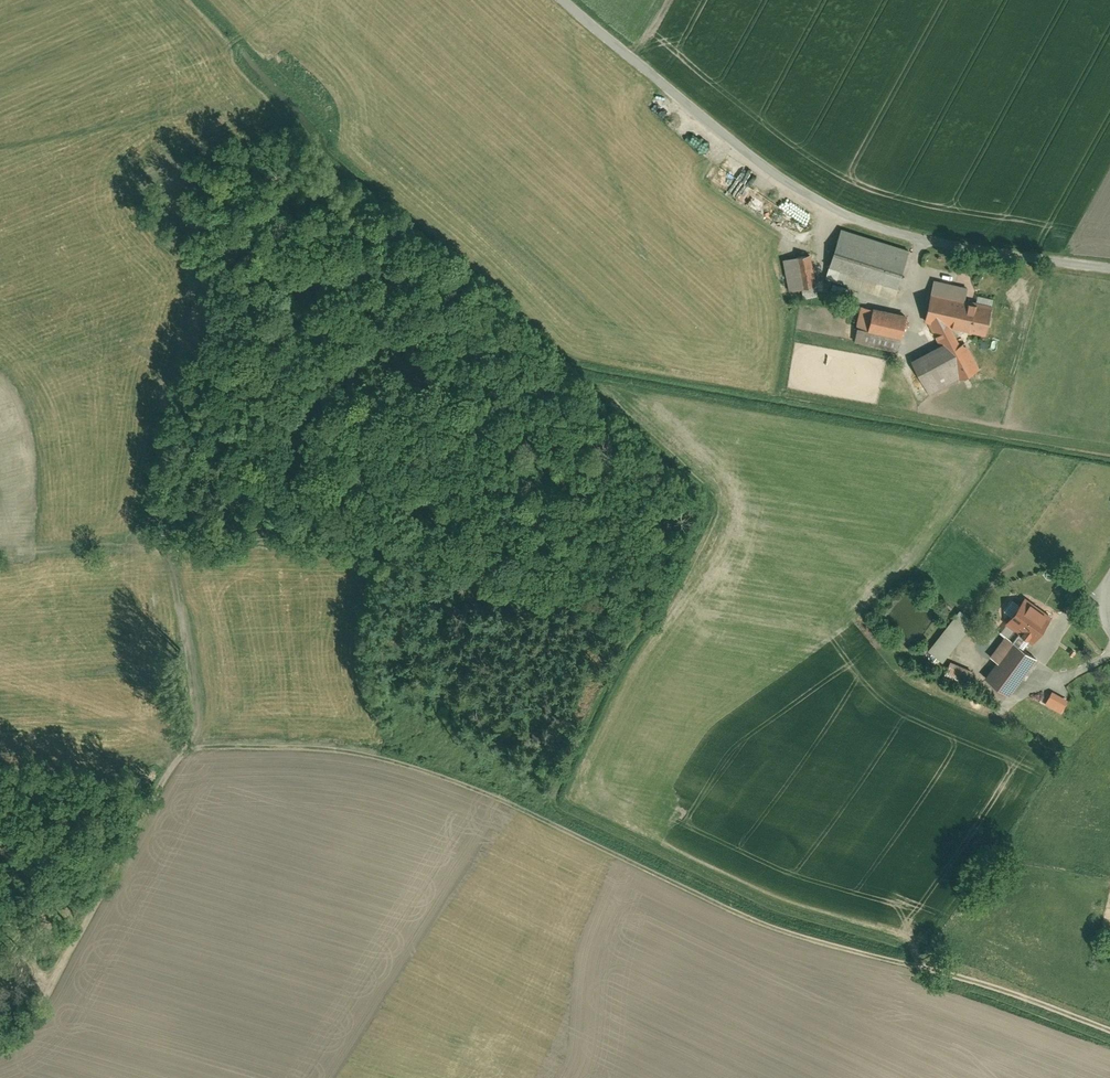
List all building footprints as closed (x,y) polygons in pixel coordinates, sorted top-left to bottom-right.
[(839,228),(823,280),(892,301),(909,249),(839,228)] [(822,240),(809,243),(810,248),(823,245),(822,240)] [(816,297),(808,255),(781,261),(788,292),(798,290),(801,301),(816,297)] [(957,344),(950,330),(984,337),(990,306),(964,300),(966,288),(933,281),(923,325),(925,325),(936,345),(909,360),(929,397),(978,370),(962,341),(957,344)] [(900,337),(904,314),(868,307),(863,330),(855,328),(852,342),(866,345),(869,331),(900,337)] [(1060,569),(1053,579),(1062,585),(1069,575),(1060,569)] [(1025,597),(999,631),(1010,639),(1016,632),(1031,644),(1052,617),(1025,597)] [(1013,599),(1005,611),(1011,614),(1018,603),(1013,599)] [(926,650),(941,661),(972,620),(958,609),(954,615),(949,621),(946,619),(941,626),(944,628),(926,650)] [(982,677),(1007,696),(1036,659),(1010,639),(999,631),(982,652),(994,661),(982,677)] [(942,674),(965,684),(971,670),(947,660),(942,674)] [(1061,714),(1069,700),(1052,690),(1044,704),(1061,714)]
